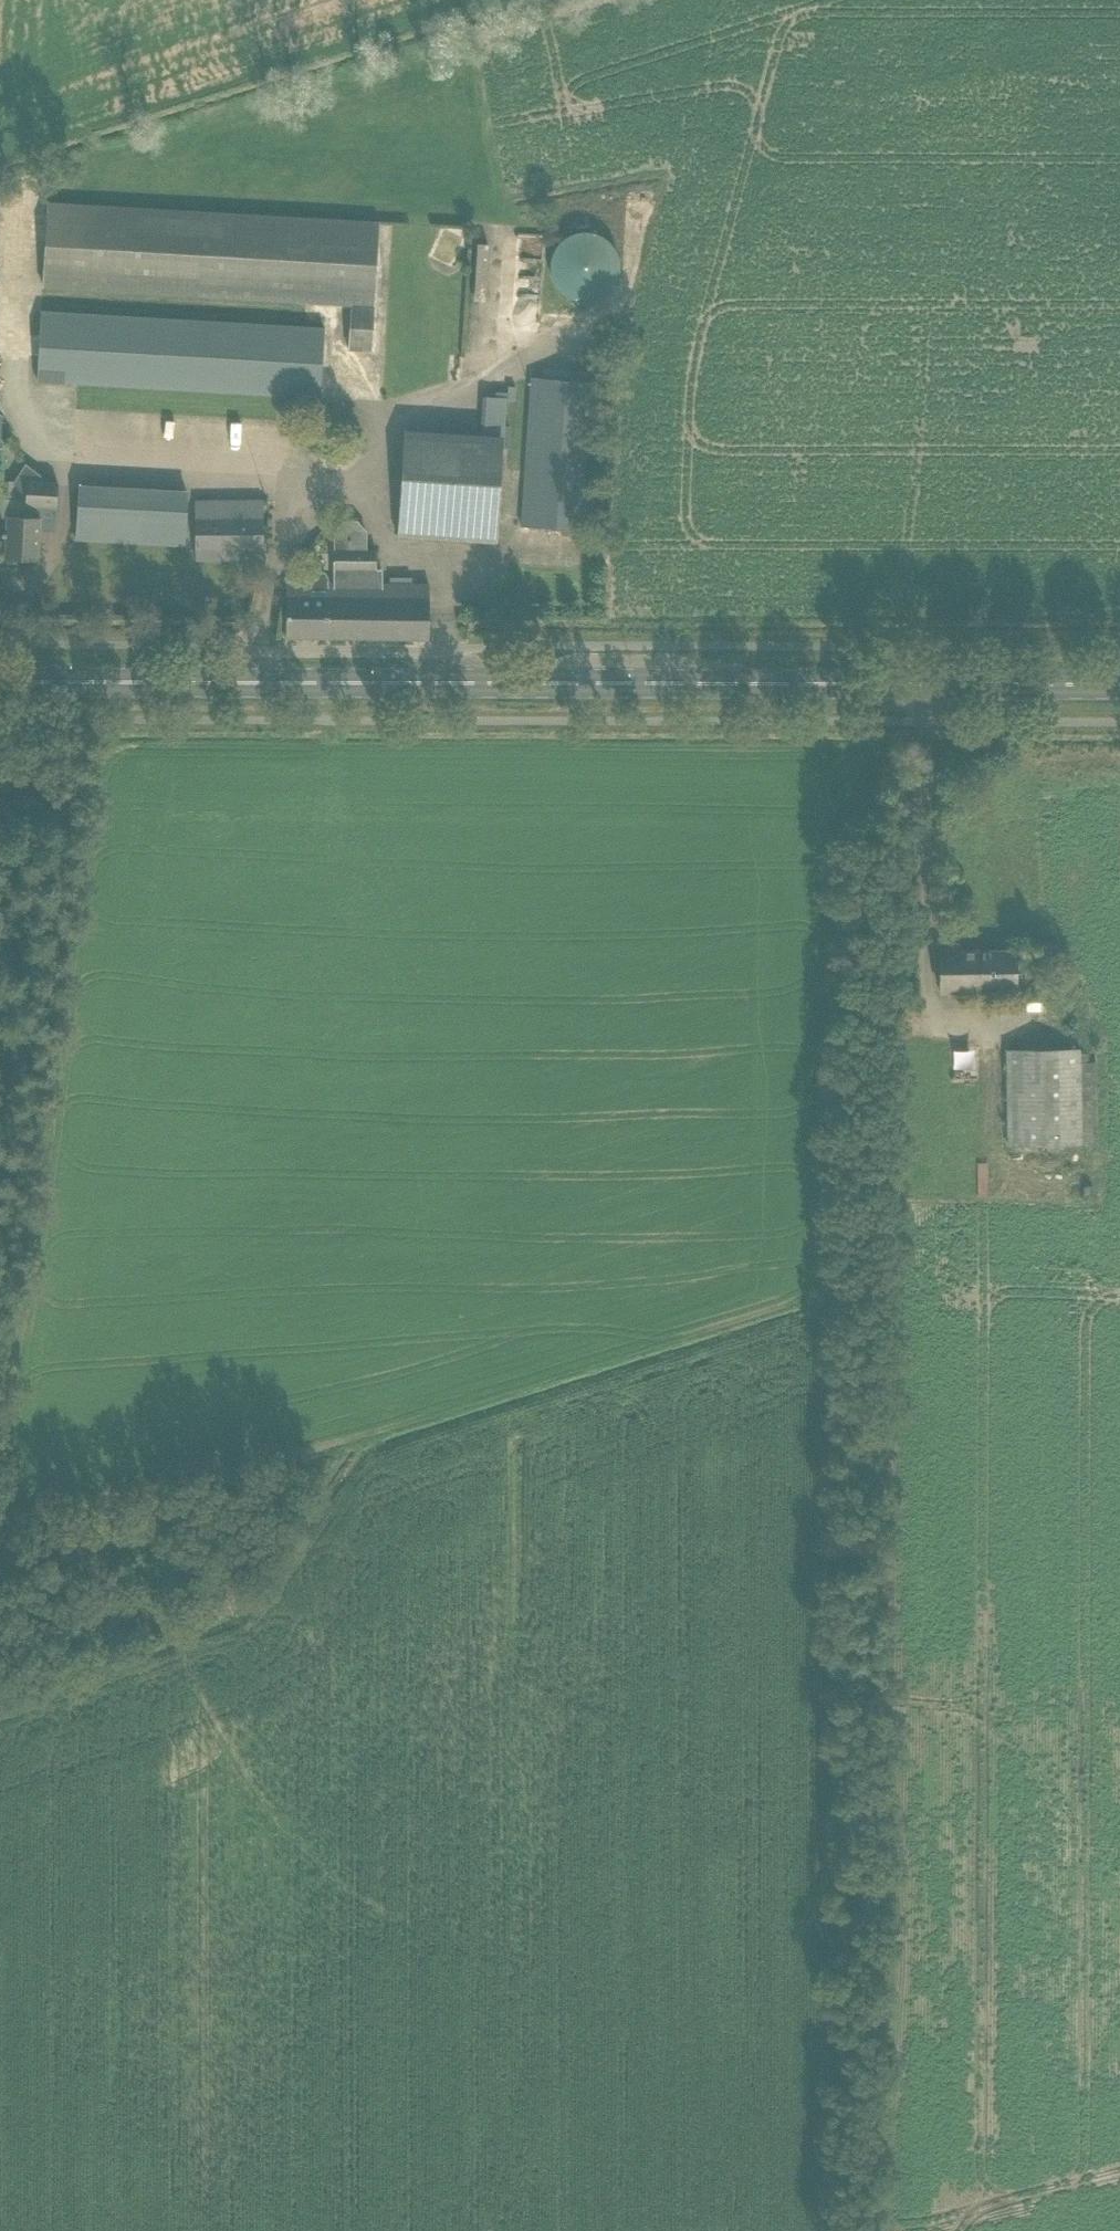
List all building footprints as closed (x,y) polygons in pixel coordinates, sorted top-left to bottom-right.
[(347,351),(371,352),(378,224),(47,204),(42,289),(351,307),(347,351)] [(441,228),(434,243),(456,253),(463,238),(441,228)] [(551,293),(610,298),(615,238),(557,233),(551,293)] [(36,383),(321,401),(325,329),(40,313),(36,383)] [(532,379),(523,504),(521,526),(588,531),(599,384),(532,379)] [(507,386),(507,399),(514,400),(515,387),(507,386)] [(486,398),(482,450),(502,451),(505,399),(486,398)] [(496,542),(502,451),(482,450),(402,445),(396,536),(496,542)] [(4,558),(37,560),(40,518),(39,518),(40,506),(56,507),(57,483),(26,482),(25,500),(0,498),(0,520),(7,520),(4,558)] [(76,540),(183,546),(186,492),(80,485),(76,540)] [(186,499),(185,543),(193,543),(194,499),(186,499)] [(195,500),(195,559),(262,558),(262,499),(195,500)] [(375,569),(376,551),(333,551),(332,569),(375,569)] [(285,638),(428,640),(429,585),(411,584),(389,584),(326,583),(326,578),(324,574),(314,574),(311,578),(311,583),(286,583),(285,638)] [(939,946),(939,968),(940,992),(1015,991),(1014,951),(959,952),(959,945),(939,946)] [(1007,1050),(1009,1148),(1081,1148),(1080,1049),(1007,1050)]
